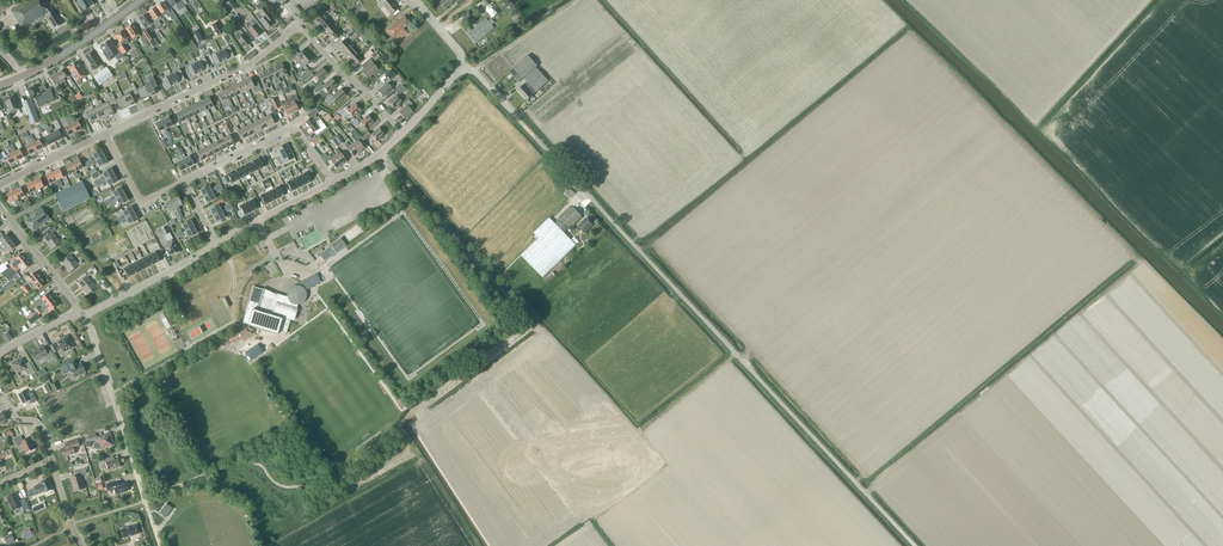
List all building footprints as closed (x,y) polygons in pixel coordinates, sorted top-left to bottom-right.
[(48,2),(46,0),(27,0),(11,10),(23,30),(46,15),(54,29),(61,24),(58,19),(60,18),(58,14),(56,15),(48,2)] [(88,7),(83,0),(76,0),(75,1),(82,11),(88,7)] [(172,6),(174,5),(175,4),(179,9),(180,10),(182,9),(185,7),(180,0),(178,1),(178,0),(168,0),(172,6)] [(225,4),(231,12),(237,7),(232,0),(231,0),(225,4)] [(380,2),(377,4),(388,17),(398,9),(391,0),(378,0),(380,2)] [(446,9),(454,2),(456,0),(443,0),(440,2),(446,9)] [(173,20),(177,17),(172,11),(170,13),(168,10),(168,9),(163,2),(160,4),(159,3),(156,5),(157,6),(156,7),(163,17),(166,14),(168,18),(170,17),(173,20)] [(261,3),(257,6),(260,10),(259,11),(258,11),(260,14),(261,15),(258,18),(260,21),(266,29),(273,24),(270,21),(273,19),(273,18),(266,9),(261,3)] [(485,9),(493,18),(498,13),(490,4),(485,9)] [(299,15),(303,12),(297,5),(294,8),(299,15)] [(150,19),(157,28),(162,25),(159,21),(162,19),(160,16),(154,8),(153,7),(149,10),(150,11),(149,12),(153,17),(150,19)] [(146,14),(140,18),(143,23),(142,23),(146,30),(143,32),(149,41),(152,45),(153,48),(158,44),(154,38),(150,33),(156,29),(153,25),(152,23),(146,14)] [(320,26),(328,19),(323,14),(315,21),(320,26)] [(403,28),(410,22),(404,16),(398,22),(397,21),(388,29),(395,37),(398,40),(407,33),(403,28)] [(262,27),(254,18),(254,17),(245,25),(248,30),(255,38),(261,33),(258,30),(262,27)] [(476,43),(494,28),(492,25),(494,22),(491,19),(489,21),(486,18),(472,30),(468,33),(476,43)] [(236,19),(232,22),(238,29),(242,26),(236,19)] [(324,31),(332,24),(328,19),(320,26),(324,31)] [(223,32),(217,22),(212,25),(218,35),(223,32)] [(132,24),(126,28),(135,41),(138,39),(136,37),(140,35),(137,31),(138,30),(136,27),(135,28),(132,24)] [(328,36),(336,29),(332,24),(324,31),(328,36)] [(355,33),(356,35),(360,31),(355,26),(351,29),(355,33)] [(205,40),(199,29),(194,32),(200,43),(205,40)] [(333,41),(340,34),(336,29),(328,36),(333,41)] [(355,33),(351,29),(346,34),(349,38),(355,33)] [(240,31),(234,35),(237,38),(237,39),(244,47),(250,42),(243,34),(241,30),(240,30),(240,31)] [(116,35),(115,35),(121,43),(122,45),(119,47),(120,47),(118,48),(122,55),(128,51),(124,45),(128,42),(126,39),(127,39),(128,38),(125,34),(124,35),(122,31),(118,33),(116,34),(116,35)] [(150,44),(144,35),(141,37),(147,46),(150,44)] [(342,51),(350,44),(345,39),(337,46),(342,51)] [(109,61),(114,57),(117,61),(123,57),(115,46),(114,47),(109,40),(100,46),(104,52),(103,52),(109,61)] [(346,56),(354,49),(350,44),(342,51),(346,56)] [(230,46),(220,51),(225,61),(235,56),(234,56),(230,47),(230,46)] [(295,50),(288,56),(291,60),(294,58),(298,63),(300,61),(309,53),(305,48),(298,54),(295,50)] [(350,61),(358,54),(354,49),(346,56),(350,61)] [(373,53),(370,50),(364,56),(366,59),(373,53)] [(215,66),(225,61),(220,51),(210,55),(211,56),(215,65),(215,66)] [(88,62),(90,62),(92,65),(90,66),(93,70),(102,65),(96,57),(95,57),(91,52),(85,56),(88,59),(87,60),(88,62)] [(300,61),(298,63),(300,66),(302,68),(303,68),(305,71),(299,76),(302,80),(311,72),(308,69),(305,65),(314,58),(309,53),(300,61)] [(355,66),(362,59),(358,54),(350,61),(355,66)] [(528,55),(513,68),(523,79),(524,78),(527,82),(517,90),(527,101),(542,88),(549,81),(536,67),(538,66),(528,55)] [(200,73),(210,68),(205,58),(195,62),(200,72),(200,73)] [(375,75),(379,71),(372,63),(373,62),(370,58),(361,66),(364,70),(362,72),(367,78),(374,73),(375,75)] [(79,81),(78,80),(86,76),(77,61),(68,67),(79,85),(81,83),(79,81)] [(200,72),(195,62),(186,67),(191,77),(190,77),(191,77),(200,73),(200,72)] [(286,78),(288,77),(287,74),(287,73),(282,63),(276,66),(281,76),(284,75),(286,78)] [(279,77),(281,76),(276,66),(270,69),(278,84),(281,82),(279,77)] [(106,67),(93,76),(100,85),(113,76),(106,67)] [(392,69),(392,70),(389,67),(384,72),(391,80),(397,75),(392,69)] [(319,81),(327,74),(322,68),(314,75),(319,81)] [(520,82),(523,79),(513,68),(510,71),(520,82)] [(181,69),(171,74),(176,84),(185,80),(185,79),(180,70),(181,70),(181,69)] [(276,85),(278,84),(270,69),(265,71),(270,82),(274,80),(276,85)] [(62,70),(56,74),(62,83),(65,82),(66,81),(64,79),(66,77),(62,70)] [(266,83),(270,82),(265,71),(259,74),(264,86),(266,89),(269,88),(266,83)] [(307,83),(314,76),(311,73),(304,80),(307,83)] [(56,74),(51,77),(55,84),(57,87),(59,86),(60,85),(62,89),(67,85),(65,82),(62,83),(56,74)] [(176,84),(171,74),(161,79),(162,79),(166,88),(166,89),(176,84)] [(154,88),(157,87),(152,77),(149,79),(151,83),(144,86),(149,97),(156,94),(154,88)] [(253,88),(255,93),(261,90),(256,78),(251,80),(250,78),(243,81),(248,90),(249,90),(253,88)] [(316,93),(323,87),(328,92),(337,85),(331,78),(323,86),(321,83),(313,90),(316,93)] [(97,86),(93,79),(89,82),(94,89),(97,86)] [(243,81),(237,85),(241,93),(242,93),(246,91),(248,96),(252,105),(255,103),(251,95),(249,90),(248,90),(243,81)] [(378,91),(383,96),(392,89),(389,85),(392,83),(390,81),(387,83),(378,91)] [(136,90),(135,86),(133,82),(130,84),(132,87),(131,87),(135,95),(138,94),(142,101),(149,97),(144,86),(136,90)] [(50,88),(48,89),(46,89),(45,85),(35,88),(34,87),(28,90),(31,99),(35,98),(38,107),(55,100),(57,99),(56,97),(54,98),(50,88)] [(242,99),(244,103),(247,102),(242,93),(241,93),(237,85),(230,88),(235,96),(236,96),(240,94),(242,99)] [(398,95),(405,89),(402,85),(395,91),(398,95)] [(132,97),(135,95),(131,87),(128,89),(130,93),(123,96),(128,107),(135,104),(132,97)] [(236,96),(235,96),(230,88),(224,91),(228,100),(229,99),(233,97),(235,102),(238,101),(236,96)] [(337,103),(346,95),(341,89),(332,96),(330,94),(324,99),(328,103),(334,99),(337,103)] [(231,104),(229,99),(228,100),(224,91),(217,94),(221,103),(227,100),(229,105),(231,104)] [(14,94),(3,99),(9,113),(19,109),(14,94)] [(388,102),(394,108),(401,101),(396,95),(388,102)] [(101,100),(100,101),(97,96),(95,97),(99,106),(94,109),(99,121),(107,117),(101,105),(103,104),(101,100)] [(128,107),(123,96),(116,100),(114,96),(110,97),(111,100),(112,100),(114,105),(117,104),(121,111),(128,107)] [(280,107),(275,97),(270,100),(275,110),(280,107)] [(295,103),(292,97),(286,100),(293,113),(299,110),(295,103)] [(207,110),(211,108),(213,113),(216,111),(214,106),(213,107),(209,98),(202,101),(207,110)] [(30,99),(22,103),(24,108),(31,125),(39,122),(32,105),(30,99)] [(404,119),(413,112),(409,107),(412,104),(408,99),(403,104),(405,107),(399,112),(404,119)] [(111,107),(114,105),(112,100),(111,100),(103,104),(101,105),(107,117),(114,114),(111,107)] [(287,116),(293,113),(286,100),(280,103),(282,106),(287,116)] [(209,114),(207,110),(202,101),(196,104),(200,113),(201,113),(201,112),(204,111),(207,116),(209,114)] [(199,114),(201,118),(203,117),(204,117),(201,112),(201,113),(200,113),(196,104),(189,107),(193,116),(194,116),(199,114)] [(353,117),(361,110),(355,104),(349,109),(347,107),(339,113),(344,119),(350,114),(353,117)] [(277,114),(273,106),(269,109),(273,116),(277,114)] [(196,120),(194,116),(193,116),(189,107),(183,110),(187,119),(188,119),(192,117),(194,122),(196,120)] [(92,124),(99,121),(94,109),(83,114),(85,119),(89,117),(92,124)] [(315,115),(318,113),(315,109),(307,115),(310,119),(303,124),(307,129),(316,122),(320,119),(318,116),(317,117),(315,115)] [(187,119),(183,110),(176,113),(180,122),(186,120),(188,125),(190,124),(191,123),(188,119),(187,119)] [(274,124),(270,115),(265,118),(262,113),(260,114),(262,119),(263,118),(268,127),(274,124)] [(366,128),(374,121),(368,115),(362,120),(359,117),(352,123),(356,126),(360,122),(366,128)] [(74,123),(72,120),(70,116),(68,117),(71,124),(75,132),(82,129),(78,121),(74,123)] [(263,118),(262,119),(258,121),(256,116),(253,117),(256,122),(257,122),(261,130),(268,127),(263,118)] [(75,132),(71,124),(68,117),(65,118),(68,126),(65,127),(69,135),(75,132)] [(173,118),(170,120),(169,117),(162,120),(166,128),(172,125),(173,126),(176,125),(173,118)] [(241,124),(243,129),(244,128),(248,137),(255,133),(250,125),(249,125),(245,127),(241,118),(238,120),(241,124)] [(257,122),(256,122),(252,124),(249,119),(247,121),(249,125),(250,125),(255,133),(261,130),(257,122)] [(311,134),(315,131),(317,134),(317,135),(327,128),(320,119),(316,122),(307,129),(311,134)] [(166,128),(162,120),(156,123),(159,131),(163,130),(171,145),(173,144),(171,139),(168,133),(168,132),(166,128)] [(48,126),(47,123),(46,123),(46,122),(40,125),(42,129),(45,128),(49,135),(45,137),(49,145),(56,142),(52,134),(51,131),(48,126)] [(244,128),(243,129),(239,131),(237,126),(234,127),(237,132),(238,132),(242,140),(248,137),(244,128)] [(377,141),(385,134),(379,128),(371,134),(377,141)] [(52,134),(56,142),(62,138),(58,130),(52,134)] [(360,153),(365,149),(357,140),(359,138),(353,130),(350,132),(352,135),(351,136),(352,138),(355,141),(352,144),(360,153)] [(146,131),(137,135),(140,142),(149,138),(145,131),(146,131)] [(35,142),(32,135),(31,132),(28,134),(29,136),(36,151),(43,148),(39,140),(35,142)] [(364,141),(370,135),(368,132),(362,138),(364,141)] [(214,133),(211,135),(215,143),(216,142),(221,151),(227,148),(223,139),(222,139),(218,141),(215,137),(214,133)] [(227,148),(234,144),(229,136),(224,138),(222,133),(219,135),(222,139),(223,139),(227,148)] [(132,146),(140,142),(137,135),(128,139),(128,140),(129,139),(132,146)] [(340,145),(344,142),(339,135),(335,138),(340,145)] [(30,154),(36,151),(29,136),(26,137),(29,144),(26,146),(30,154)] [(315,145),(321,140),(319,136),(312,142),(315,145)] [(140,142),(144,148),(152,144),(149,138),(140,142)] [(169,145),(165,138),(161,141),(164,148),(169,145)] [(336,148),(339,145),(335,138),(331,141),(336,148)] [(189,146),(185,140),(181,142),(184,149),(189,146)] [(216,142),(215,143),(211,145),(209,140),(206,141),(209,146),(210,145),(214,154),(221,151),(216,142)] [(134,152),(135,153),(144,148),(140,142),(132,146),(135,152),(134,152)] [(210,145),(209,146),(205,148),(202,143),(200,144),(202,149),(203,149),(208,157),(214,154),(210,145)] [(287,143),(273,151),(274,154),(278,152),(280,156),(291,150),(287,143)] [(360,153),(352,144),(349,146),(347,143),(344,144),(355,157),(360,153)] [(19,149),(16,151),(12,144),(9,145),(17,161),(23,157),(19,149)] [(10,164),(17,161),(9,145),(6,147),(10,154),(6,156),(10,164)] [(203,149),(202,149),(198,151),(196,146),(193,148),(196,152),(197,152),(201,161),(208,157),(203,149)] [(184,154),(181,147),(178,148),(183,160),(187,168),(194,164),(190,156),(186,158),(184,154)] [(187,168),(183,160),(178,148),(175,150),(178,156),(179,156),(181,161),(177,163),(181,171),(187,168)] [(347,161),(342,154),(340,152),(337,148),(335,150),(337,153),(335,156),(342,165),(347,161)] [(84,162),(86,166),(96,160),(104,156),(101,150),(93,154),(94,157),(84,162)] [(282,160),(278,162),(280,165),(295,158),(291,150),(280,156),(282,160)] [(327,156),(326,154),(325,153),(321,156),(326,162),(329,159),(336,169),(342,165),(335,156),(332,158),(329,154),(327,156)] [(159,154),(158,154),(159,154),(152,158),(156,166),(163,163),(159,154)] [(104,156),(96,160),(86,166),(87,169),(98,163),(99,166),(107,162),(104,156)] [(260,157),(253,160),(258,170),(264,167),(260,157)] [(156,166),(152,158),(146,161),(146,160),(145,160),(150,169),(156,166)] [(82,177),(79,170),(82,168),(79,160),(72,163),(79,178),(82,177)] [(253,160),(247,164),(251,173),(258,170),(253,160)] [(77,179),(79,178),(72,163),(65,166),(69,174),(72,173),(74,176),(75,175),(77,179)] [(156,166),(160,174),(167,171),(167,172),(167,171),(163,163),(156,166)] [(247,164),(240,167),(245,176),(251,173),(247,164)] [(154,178),(154,177),(160,174),(156,166),(150,169),(154,178)] [(240,167),(234,170),(239,180),(245,176),(240,167)] [(53,172),(60,188),(63,186),(59,179),(63,177),(59,169),(53,172)] [(96,184),(114,175),(111,169),(103,173),(105,176),(95,181),(96,184)] [(234,170),(227,173),(232,183),(239,180),(234,170)] [(98,171),(97,172),(91,175),(93,179),(101,175),(98,171)] [(57,189),(60,188),(53,172),(46,175),(50,184),(54,182),(57,189)] [(306,172),(300,175),(305,185),(311,181),(306,172)] [(110,186),(117,181),(114,175),(96,184),(98,187),(108,182),(110,186)] [(300,175),(293,179),(298,188),(305,185),(300,175)] [(43,195),(40,188),(43,187),(40,179),(33,182),(37,190),(40,197),(41,199),(46,197),(45,195),(43,195)] [(293,179),(287,182),(292,191),(298,188),(293,179)] [(90,198),(82,181),(54,194),(62,212),(90,198)] [(40,197),(37,190),(33,182),(27,185),(30,193),(34,191),(37,198),(38,200),(41,199),(40,197)] [(208,186),(200,190),(204,196),(212,192),(216,190),(222,187),(221,184),(210,190),(208,186)] [(280,185),(273,189),(278,198),(285,195),(280,185)] [(24,196),(20,188),(13,191),(17,199),(20,198),(24,196)] [(106,204),(124,194),(121,188),(113,192),(115,196),(105,201),(106,204)] [(570,199),(575,194),(569,188),(564,193),(570,199)] [(273,189),(267,192),(272,202),(278,198),(273,189)] [(19,202),(17,199),(13,191),(7,194),(11,202),(15,200),(18,208),(21,206),(19,202)] [(212,192),(204,196),(207,203),(215,199),(213,195),(212,192)] [(267,192),(260,196),(265,205),(272,202),(267,192)] [(120,205),(127,201),(124,194),(106,204),(108,206),(118,201),(120,205)] [(183,217),(178,206),(182,205),(178,197),(172,200),(178,212),(181,218),(183,217)] [(253,199),(246,202),(251,212),(258,208),(253,199)] [(181,218),(178,212),(172,200),(165,203),(169,211),(173,209),(178,220),(181,218)] [(246,202),(240,206),(245,215),(251,212),(246,202)] [(214,216),(232,206),(231,204),(220,209),(218,205),(210,209),(214,216)] [(225,218),(223,215),(233,209),(232,206),(214,216),(217,222),(225,218)] [(50,218),(48,215),(41,207),(35,212),(35,213),(26,221),(33,230),(43,223),(44,224),(50,218)] [(121,217),(121,218),(122,220),(126,217),(126,218),(134,213),(131,207),(123,211),(125,215),(121,217)] [(564,232),(581,216),(573,207),(556,223),(564,232)] [(130,224),(137,220),(134,213),(126,218),(126,217),(122,220),(117,223),(118,225),(123,223),(124,223),(128,221),(130,224)] [(576,245),(555,223),(549,217),(534,233),(539,238),(521,256),(543,278),(576,245)] [(585,232),(593,225),(587,218),(579,226),(585,232)] [(184,228),(186,231),(194,227),(190,220),(182,224),(184,228)] [(51,229),(48,226),(41,232),(44,235),(51,229)] [(179,251),(166,226),(161,229),(168,242),(169,245),(166,246),(171,255),(179,251)] [(187,234),(189,237),(197,233),(194,227),(186,231),(183,232),(177,235),(178,238),(187,234)] [(47,244),(56,237),(53,232),(56,230),(55,228),(51,231),(43,238),(47,244)] [(4,237),(0,232),(0,241),(2,244),(0,245),(0,249),(11,240),(6,235),(4,237)] [(47,244),(52,250),(61,243),(65,241),(63,239),(60,241),(56,237),(47,244)] [(324,261),(346,246),(340,239),(319,254),(324,261)] [(15,246),(11,240),(0,249),(2,251),(5,248),(8,251),(15,246)] [(65,266),(74,259),(70,255),(74,252),(72,250),(69,253),(60,260),(65,266)] [(156,251),(149,255),(154,264),(160,261),(156,251)] [(12,256),(9,252),(4,257),(3,256),(0,258),(0,259),(3,263),(12,256)] [(13,269),(26,259),(21,254),(16,258),(17,259),(15,261),(15,262),(10,266),(11,267),(10,268),(7,268),(1,273),(4,277),(14,269),(13,269)] [(149,255),(143,258),(147,268),(154,264),(149,255)] [(143,258),(136,261),(141,271),(147,268),(143,258)] [(14,270),(6,276),(9,280),(12,277),(17,273),(18,272),(17,271),(20,268),(22,271),(30,265),(26,259),(13,269),(14,269),(14,270)] [(65,266),(70,272),(79,265),(79,266),(83,263),(81,261),(77,264),(74,259),(65,266)] [(136,261),(130,265),(135,274),(141,271),(136,261)] [(130,265),(123,268),(128,278),(135,274),(130,265)] [(31,286),(41,278),(36,272),(29,277),(32,280),(29,283),(31,286)] [(83,289),(92,282),(88,277),(91,274),(90,272),(86,275),(87,276),(78,283),(83,289)] [(317,273),(296,285),(296,286),(293,287),(290,289),(289,292),(288,296),(286,296),(285,296),(273,293),(264,288),(263,290),(253,286),(243,323),(248,324),(248,325),(278,334),(279,331),(286,333),(290,320),(294,321),(298,308),(297,308),(298,305),(301,304),(304,301),(306,298),(307,294),(306,291),(322,282),(317,273)] [(108,278),(113,284),(117,281),(112,275),(108,278)] [(13,278),(1,287),(2,287),(4,290),(15,281),(13,278)] [(39,289),(46,284),(41,278),(31,286),(33,288),(36,285),(39,289)] [(110,286),(105,281),(101,284),(106,289),(110,286)] [(83,289),(87,295),(96,288),(97,288),(100,285),(99,283),(95,286),(92,282),(83,289)] [(48,303),(53,299),(48,293),(41,298),(44,302),(41,304),(43,307),(48,303)] [(58,305),(53,299),(48,303),(43,307),(40,309),(42,312),(48,307),(51,311),(58,305)] [(31,313),(26,305),(21,309),(27,316),(31,313)] [(167,328),(174,325),(166,311),(160,315),(167,328)] [(31,324),(37,320),(34,316),(28,320),(31,324)] [(9,341),(15,337),(11,330),(4,334),(9,341)] [(237,335),(227,341),(228,342),(229,345),(234,341),(236,344),(240,341),(243,340),(239,334),(237,335)] [(70,349),(75,347),(72,343),(68,336),(58,342),(63,352),(70,348),(70,349)] [(250,359),(265,350),(259,340),(244,348),(250,359)] [(50,350),(48,351),(46,352),(44,347),(33,353),(37,360),(45,355),(48,361),(54,358),(50,350)] [(28,375),(34,371),(29,362),(25,364),(22,358),(16,362),(16,361),(11,363),(14,367),(18,373),(25,369),(28,375)] [(85,372),(82,364),(78,366),(74,360),(68,363),(61,367),(64,373),(71,370),(75,377),(85,372)] [(60,389),(55,381),(50,383),(55,392),(60,389)] [(88,385),(79,388),(85,406),(88,405),(87,402),(93,400),(88,385)] [(18,394),(23,403),(28,400),(30,404),(37,400),(32,391),(27,393),(25,390),(18,394)] [(66,399),(51,404),(54,413),(66,409),(67,412),(70,411),(69,408),(66,399)] [(89,408),(81,410),(82,414),(87,413),(90,421),(105,416),(102,407),(90,410),(89,408)] [(69,417),(63,419),(67,433),(76,430),(72,416),(71,413),(68,414),(69,417)] [(98,439),(96,433),(87,436),(89,442),(98,439)] [(98,437),(101,444),(98,445),(98,446),(98,449),(100,449),(114,445),(110,433),(98,437)] [(34,449),(29,438),(23,441),(21,436),(14,439),(17,446),(22,444),(26,453),(34,449)] [(73,448),(79,446),(77,440),(64,444),(66,447),(62,449),(64,457),(75,453),(73,448)] [(8,455),(10,454),(9,453),(11,452),(10,450),(0,454),(0,458),(0,459),(1,459),(8,455)] [(120,466),(118,459),(115,460),(113,456),(103,459),(104,463),(106,463),(108,470),(120,466)] [(71,478),(75,491),(84,488),(80,475),(87,473),(85,467),(75,470),(77,476),(71,478)] [(52,489),(48,479),(39,482),(40,484),(34,487),(37,494),(43,491),(44,492),(52,489)] [(128,490),(125,483),(117,485),(116,481),(107,484),(109,491),(114,489),(116,494),(128,490)] [(7,497),(13,510),(22,506),(24,511),(29,508),(25,498),(20,501),(16,493),(7,497)] [(44,502),(32,507),(34,512),(46,507),(44,502)] [(165,517),(172,508),(166,503),(159,513),(165,517)] [(121,529),(124,538),(140,533),(137,524),(121,529)] [(32,535),(29,529),(22,532),(25,538),(32,535)] [(14,540),(11,533),(3,537),(6,544),(14,540)]
